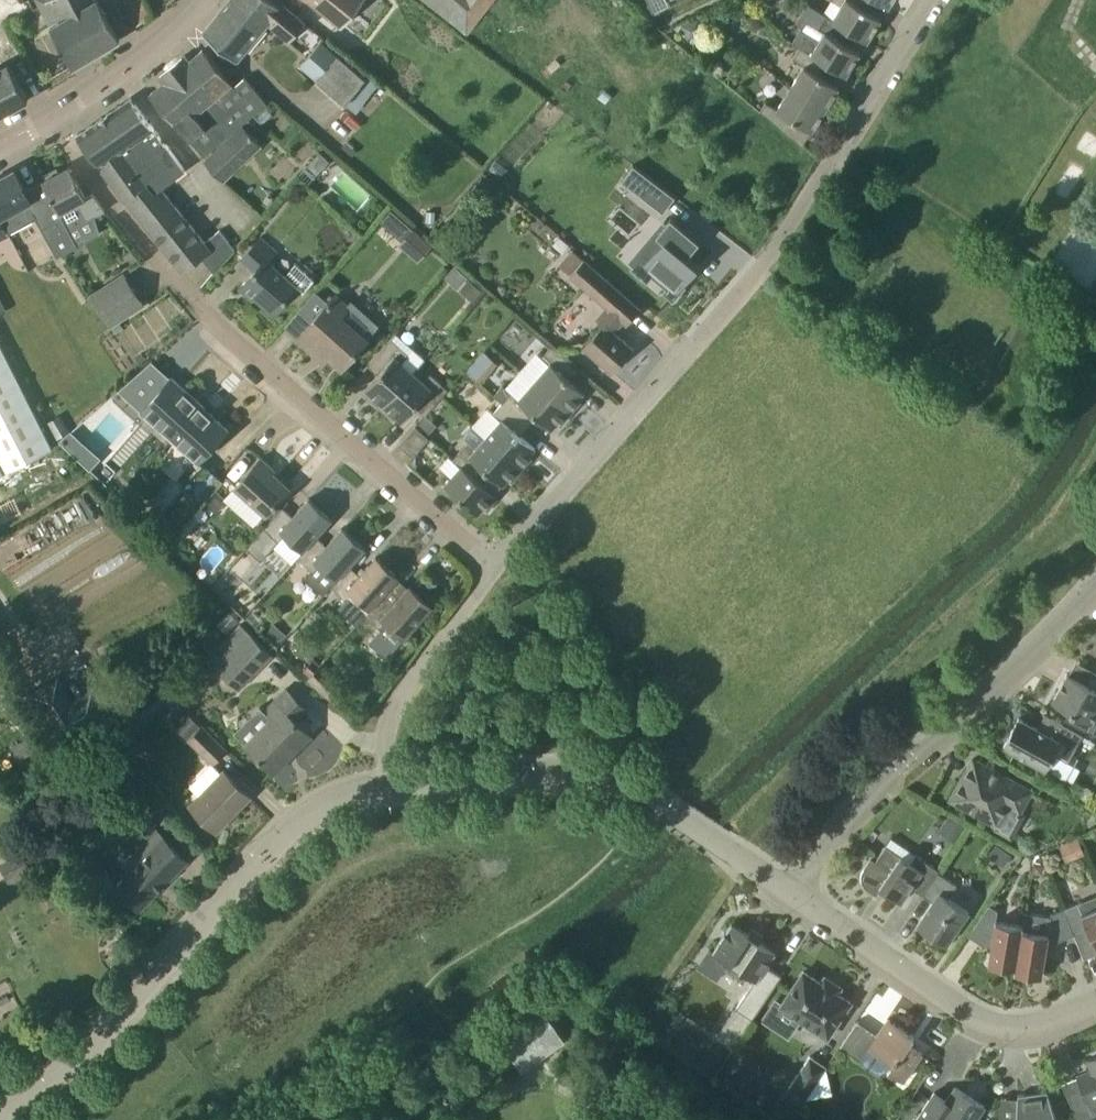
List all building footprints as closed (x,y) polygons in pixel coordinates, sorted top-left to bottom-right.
[(74,65),(121,38),(98,0),(37,0),(74,65)] [(268,21),(269,20),(245,0),(229,0),(203,32),(236,58),(268,21)] [(274,0),(245,0),(269,20),(268,21),(290,40),(307,20),(285,0),(281,6),(274,0)] [(311,4),(340,27),(362,0),(306,0),(311,4)] [(469,34),(495,0),(424,0),(469,34)] [(865,0),(834,0),(842,5),(833,19),(847,28),(868,41),(882,18),(861,6),(865,0)] [(833,19),(822,12),(809,3),(800,18),(799,19),(799,21),(799,22),(800,23),(800,24),(801,25),(802,25),(803,26),(794,42),(801,46),(826,62),(847,75),(861,52),(840,40),(847,28),(833,19)] [(713,21),(723,26),(730,11),(720,6),(713,21)] [(322,40),(300,66),(317,80),(316,81),(344,105),(346,103),(356,112),(379,82),(367,73),(365,76),(322,40)] [(819,74),(826,62),(801,46),(794,58),(805,65),(792,86),(826,108),(840,86),(819,74)] [(235,86),(230,80),(203,49),(190,60),(185,55),(161,76),(165,81),(151,92),(187,136),(203,155),(232,130),(242,121),(267,100),(246,76),(235,86)] [(26,94),(7,62),(0,65),(0,114),(29,99),(26,94)] [(813,130),(826,108),(792,86),(778,108),(767,101),(761,110),(785,129),(792,117),(813,130)] [(184,170),(138,107),(131,97),(77,134),(125,200),(127,199),(184,270),(202,256),(215,272),(236,248),(220,229),(204,242),(160,189),(184,170)] [(262,145),(260,141),(242,121),(232,130),(236,133),(205,160),(225,181),(262,145)] [(318,173),(330,160),(320,151),(308,164),(318,173)] [(622,180),(664,212),(676,196),(634,164),(622,180)] [(105,210),(93,193),(87,196),(70,165),(43,180),(60,211),(71,229),(86,220),(105,210)] [(43,180),(26,189),(15,168),(0,176),(0,205),(13,230),(37,217),(57,256),(78,245),(75,239),(76,238),(71,229),(60,211),(43,180)] [(13,230),(0,205),(0,237),(13,230)] [(667,287),(678,296),(691,280),(689,278),(702,260),(691,252),(703,234),(674,212),(660,230),(668,236),(654,253),(648,248),(634,264),(651,278),(660,267),(674,278),(667,287)] [(413,227),(402,240),(409,245),(405,250),(419,261),(433,245),(413,227)] [(256,268),(240,287),(253,298),(256,295),(274,311),(296,284),(267,259),(276,248),(259,234),(241,256),(256,268)] [(641,308),(609,279),(585,257),(573,248),(560,264),(571,274),(570,275),(610,309),(602,319),(603,320),(584,342),(613,371),(634,347),(615,330),(624,320),(628,323),(641,308)] [(118,320),(126,315),(144,303),(125,274),(91,296),(111,327),(113,326),(117,333),(124,329),(118,320)] [(460,289),(475,302),(484,291),(470,278),(460,289)] [(375,333),(349,311),(352,307),(338,294),(298,337),(315,352),(320,346),(343,366),(369,340),(375,333)] [(507,337),(521,348),(531,334),(516,323),(507,337)] [(382,408),(415,370),(403,359),(408,354),(393,340),(371,364),(379,371),(366,389),(372,394),(370,397),(382,408)] [(5,472),(53,447),(0,343),(0,475),(5,472)] [(485,347),(467,367),(483,381),(501,360),(485,347)] [(536,380),(572,412),(582,400),(579,398),(585,391),(570,378),(577,371),(552,347),(544,356),(551,363),(536,380)] [(397,415),(403,421),(417,406),(425,413),(448,387),(433,373),(426,380),(415,370),(382,408),(394,418),(397,415)] [(141,413),(142,414),(197,463),(228,427),(172,378),(141,413)] [(561,425),(572,412),(536,380),(519,398),(513,393),(505,402),(530,424),(537,415),(552,428),(558,422),(561,425)] [(520,434),(530,424),(505,402),(495,413),(502,419),(488,435),(523,468),(533,456),(530,454),(536,447),(520,434)] [(71,430),(62,415),(49,423),(57,438),(71,430)] [(426,416),(417,426),(428,435),(437,425),(426,416)] [(414,456),(430,437),(428,435),(417,426),(416,425),(400,444),(414,456)] [(488,435),(486,437),(473,425),(463,436),(470,442),(456,458),(481,480),(489,471),(503,485),(509,478),(512,481),(523,468),(488,435)] [(261,457),(236,486),(267,513),(289,488),(271,472),(274,468),(261,457)] [(480,481),(481,480),(456,458),(454,460),(461,466),(451,476),(444,469),(438,477),(479,513),(484,507),(487,509),(498,496),(480,481)] [(299,556),(318,535),(318,534),(332,519),(309,498),(295,514),(287,507),(269,527),(249,549),(261,560),(280,538),(287,545),(293,538),(304,548),(298,555),(299,556)] [(161,529),(172,538),(181,526),(174,521),(166,522),(161,529)] [(331,587),(351,565),(350,564),(366,548),(343,527),(328,544),(318,535),(299,556),(313,570),(306,578),(323,593),(330,586),(331,587)] [(385,592),(399,577),(376,556),(360,574),(351,565),(331,587),(345,600),(339,607),(356,622),(364,613),(365,614),(385,592)] [(388,633),(393,627),(405,637),(433,606),(410,585),(395,602),(385,592),(365,614),(383,630),(384,629),(388,633)] [(240,689),(273,654),(241,623),(207,657),(240,689)] [(265,632),(278,644),(287,634),(274,623),(265,632)] [(308,678),(323,692),(332,683),(323,675),(327,671),(321,664),(308,678)] [(1094,669),(1087,682),(1069,672),(1053,700),(1092,721),(1095,714),(1095,671),(1094,669)] [(297,719),(307,708),(286,688),(265,709),(273,717),(246,744),(275,771),(311,733),(297,719)] [(135,726),(167,700),(158,689),(152,694),(149,690),(126,711),(129,714),(126,716),(135,726)] [(179,722),(191,734),(200,725),(188,713),(179,722)] [(1038,727),(1020,717),(1004,744),(1046,767),(1054,752),(1069,761),(1084,734),(1046,713),(1038,727)] [(211,763),(214,765),(229,748),(203,723),(202,724),(200,725),(191,735),(187,740),(212,763),(211,763)] [(1032,790),(974,757),(951,798),(997,824),(1009,804),(1020,810),(1032,790)] [(222,773),(214,765),(211,763),(190,785),(200,795),(191,805),(217,830),(251,795),(224,770),(222,773)] [(955,842),(967,825),(951,814),(939,831),(955,842)] [(140,908),(188,859),(157,828),(145,841),(151,848),(116,884),(140,908)] [(1086,853),(1079,836),(1060,844),(1067,860),(1086,853)] [(1004,865),(1012,854),(997,842),(996,842),(988,853),(989,853),(1004,865)] [(871,857),(864,867),(862,872),(862,878),(864,884),(868,888),(877,893),(881,887),(902,901),(912,886),(923,893),(938,871),(939,869),(916,853),(911,861),(886,845),(876,860),(871,857)] [(32,869),(23,850),(0,862),(0,865),(1,867),(9,882),(32,869)] [(938,871),(923,893),(933,901),(918,924),(947,943),(970,910),(949,897),(958,884),(938,871)] [(1083,912),(1079,902),(1065,907),(1075,933),(1089,928),(1095,945),(1095,906),(1083,912)] [(1015,971),(1025,911),(1024,911),(1022,924),(997,920),(999,909),(990,903),(973,928),(985,935),(993,937),(989,962),(1015,967),(1015,971)] [(1059,940),(1075,933),(1065,907),(1052,913),(1051,915),(1025,911),(1015,971),(1042,975),(1048,938),(1059,940)] [(737,977),(742,969),(756,978),(736,1008),(753,1018),(782,974),(768,965),(771,961),(770,961),(776,952),(759,940),(762,937),(752,930),(749,934),(732,922),(726,932),(725,931),(713,950),(731,962),(726,970),(737,977)] [(781,1005),(802,1018),(828,1036),(851,1001),(804,970),(781,1005)] [(546,1002),(500,1033),(524,1069),(571,1038),(546,1002)] [(733,1048),(753,1018),(736,1008),(736,1007),(717,1037),(733,1048)] [(869,1047),(891,1062),(887,1068),(904,1079),(923,1051),(910,1043),(915,1035),(888,1018),(878,1033),(858,1020),(841,1046),(861,1059),(869,1047)] [(806,1098),(822,1074),(827,1066),(810,1055),(789,1087),(806,1098)] [(1088,1058),(1093,1071),(1087,1073),(1087,1072),(1087,1071),(1079,1075),(1089,1101),(1095,1098),(1095,1055),(1088,1058)] [(985,1105),(956,1086),(947,1099),(935,1091),(916,1119),(975,1119),(985,1105)] [(1000,1115),(1000,1119),(1057,1119),(1047,1090),(1018,1094),(1017,1116),(1000,1115)]
